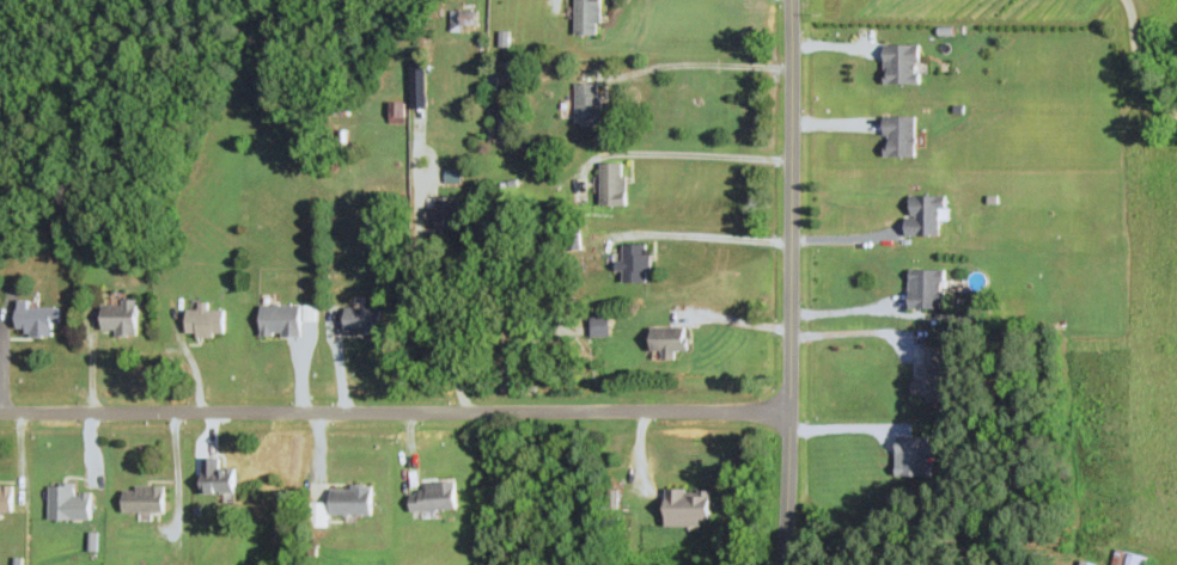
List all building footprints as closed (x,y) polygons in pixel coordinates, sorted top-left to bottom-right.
[(576,35),(602,35),(602,0),(576,0),(576,35)] [(478,9),(453,8),(451,32),(477,33),(478,9)] [(886,84),(921,84),(921,44),(886,44),(886,84)] [(603,125),(603,84),(577,84),(577,125),(603,125)] [(407,124),(407,102),(391,102),(391,124),(407,124)] [(917,116),(886,116),(886,157),(917,157),(917,116)] [(602,207),(627,207),(627,163),(602,163),(602,207)] [(460,197),(435,197),(435,209),(428,209),(428,222),(434,222),(434,233),(459,234),(460,197)] [(908,235),(944,236),(944,197),(909,197),(908,235)] [(624,245),(624,283),(652,282),(652,245),(624,245)] [(911,309),(946,309),(946,270),(911,270),(911,309)] [(138,334),(138,302),(104,302),(104,334),(138,334)] [(209,310),(209,303),(199,303),(199,309),(188,309),(188,336),(226,336),(226,310),(209,310)] [(302,305),(263,305),(263,336),(302,336),(302,305)] [(54,334),(54,324),(60,324),(60,308),(17,308),(17,334),(54,334)] [(382,333),(382,308),(346,308),(346,333),(382,333)] [(687,327),(653,327),(653,352),(663,352),(663,360),(677,360),(677,352),(687,352),(687,327)] [(944,346),(925,346),(925,365),(916,365),(916,401),(944,401),(944,346)] [(932,476),(933,437),(898,436),(897,476),(932,476)] [(203,457),(203,492),(237,492),(237,468),(221,468),(221,457),(203,457)] [(457,509),(457,481),(426,481),(426,491),(412,491),(412,509),(457,509)] [(14,511),(14,484),(0,484),(0,511),(14,511)] [(50,484),(50,518),(81,518),(81,495),(75,495),(75,484),(50,484)] [(332,514),(373,514),(373,485),(332,485),(332,514)] [(165,512),(165,486),(125,486),(125,512),(165,512)] [(667,489),(667,524),(712,524),(712,489),(667,489)] [(1116,564),(1150,564),(1152,557),(1120,548),(1116,564)]
